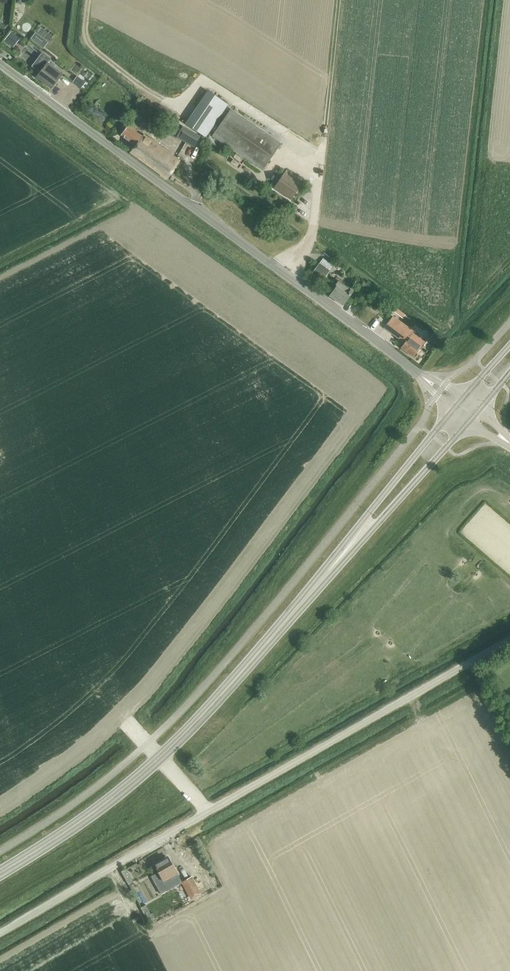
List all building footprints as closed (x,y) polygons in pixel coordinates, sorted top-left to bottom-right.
[(10,32),(2,43),(8,47),(16,37),(10,32)] [(35,33),(30,39),(43,49),(48,43),(35,33)] [(32,66),(40,72),(36,77),(52,89),(63,75),(48,63),(51,59),(42,53),(32,66)] [(77,77),(72,83),(81,89),(85,83),(77,77)] [(208,92),(185,125),(205,139),(228,105),(208,92)] [(263,169),(281,143),(231,109),(213,135),(263,169)] [(176,138),(193,148),(200,137),(170,120),(163,133),(175,140),(176,138)] [(128,126),(121,135),(135,146),(131,152),(167,179),(180,161),(144,135),(143,137),(128,126)] [(284,173),(275,187),(291,199),(301,184),(284,173)] [(314,270),(312,273),(321,280),(329,270),(319,263),(314,270)] [(333,292),(330,296),(334,298),(339,302),(343,305),(353,291),(351,290),(350,289),(339,281),(335,286),(337,287),(333,292)] [(376,303),(372,308),(378,313),(382,308),(376,303)] [(393,310),(392,311),(402,319),(403,317),(405,315),(395,308),(393,310)] [(401,348),(413,357),(425,342),(412,333),(413,331),(393,316),(384,328),(399,339),(401,337),(406,341),(401,348)] [(161,895),(182,883),(177,874),(167,857),(154,865),(158,873),(151,877),(161,895)] [(126,869),(121,872),(128,885),(133,882),(126,869)] [(201,874),(184,883),(194,899),(210,890),(201,874)] [(150,914),(145,917),(149,924),(156,920),(152,913),(150,914)]
